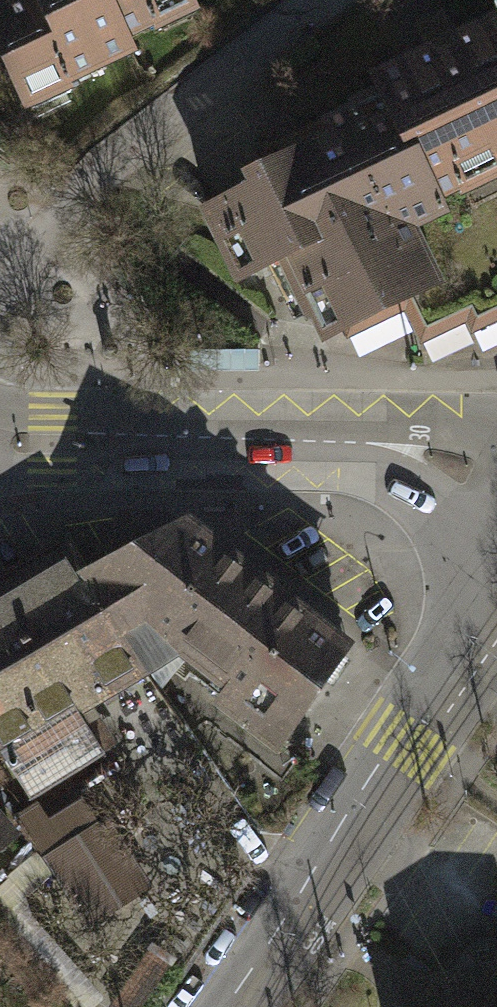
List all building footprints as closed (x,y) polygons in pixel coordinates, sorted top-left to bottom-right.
[(19,113),(66,91),(62,84),(130,53),(123,38),(189,8),(185,0),(0,0),(0,71),(19,113)] [(435,200),(496,171),(496,21),(374,79),(385,104),(432,202),(435,200)] [(337,329),(409,295),(436,283),(410,228),(440,213),(435,200),(432,202),(385,104),(361,116),(357,109),(299,136),(307,151),(249,178),(255,190),(207,213),(238,279),(287,256),(306,298),(320,291),(337,329)] [(435,200),(440,213),(410,228),(436,283),(409,295),(425,329),(471,307),(477,319),(496,310),(496,171),(435,200)] [(346,648),(186,524),(86,576),(139,660),(170,642),(233,689),(221,704),(277,746),(346,648)] [(30,798),(104,753),(78,710),(145,670),(139,660),(86,576),(69,550),(0,591),(0,752),(30,798)] [(105,820),(75,839),(97,873),(67,892),(86,922),(120,900),(115,892),(141,875),(105,820)] [(11,837),(0,823),(0,847),(11,837)] [(97,873),(75,839),(45,858),(67,892),(97,873)] [(437,976),(441,994),(425,997),(427,1006),(496,1006),(496,963),(437,976)]
